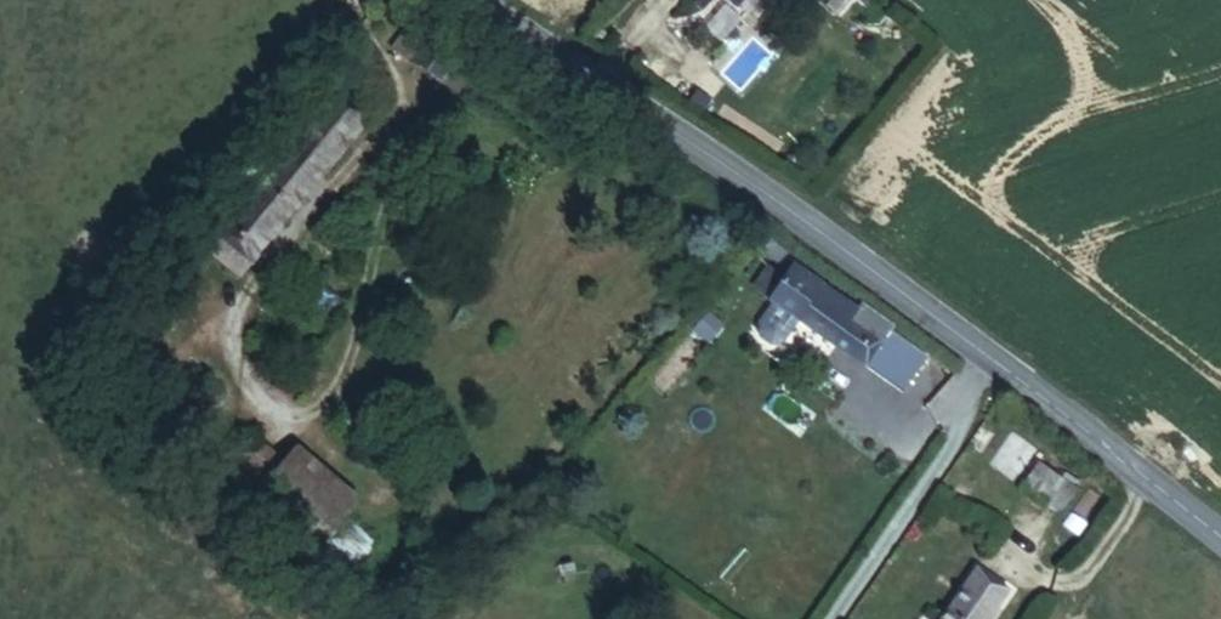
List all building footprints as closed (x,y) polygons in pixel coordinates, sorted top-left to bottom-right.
[(729,13),(740,0),(714,0),(729,13)] [(870,0),(842,0),(861,16),(873,3),(870,0)] [(411,21),(392,50),(458,93),(474,68),(458,57),(460,53),(411,21)] [(245,272),(359,128),(329,104),(215,248),(245,272)] [(775,301),(901,389),(925,355),(891,332),(896,325),(861,301),(856,307),(799,267),(775,301)] [(251,439),(225,475),(324,546),(345,516),(350,510),(285,463),(251,439)] [(285,463),(350,510),(361,494),(296,447),(285,463)] [(1017,487),(1061,516),(1082,484),(1038,455),(1017,487)] [(379,540),(345,516),(324,546),(358,570),(379,540)] [(1015,597),(972,565),(932,618),(999,618),(1015,597)]
